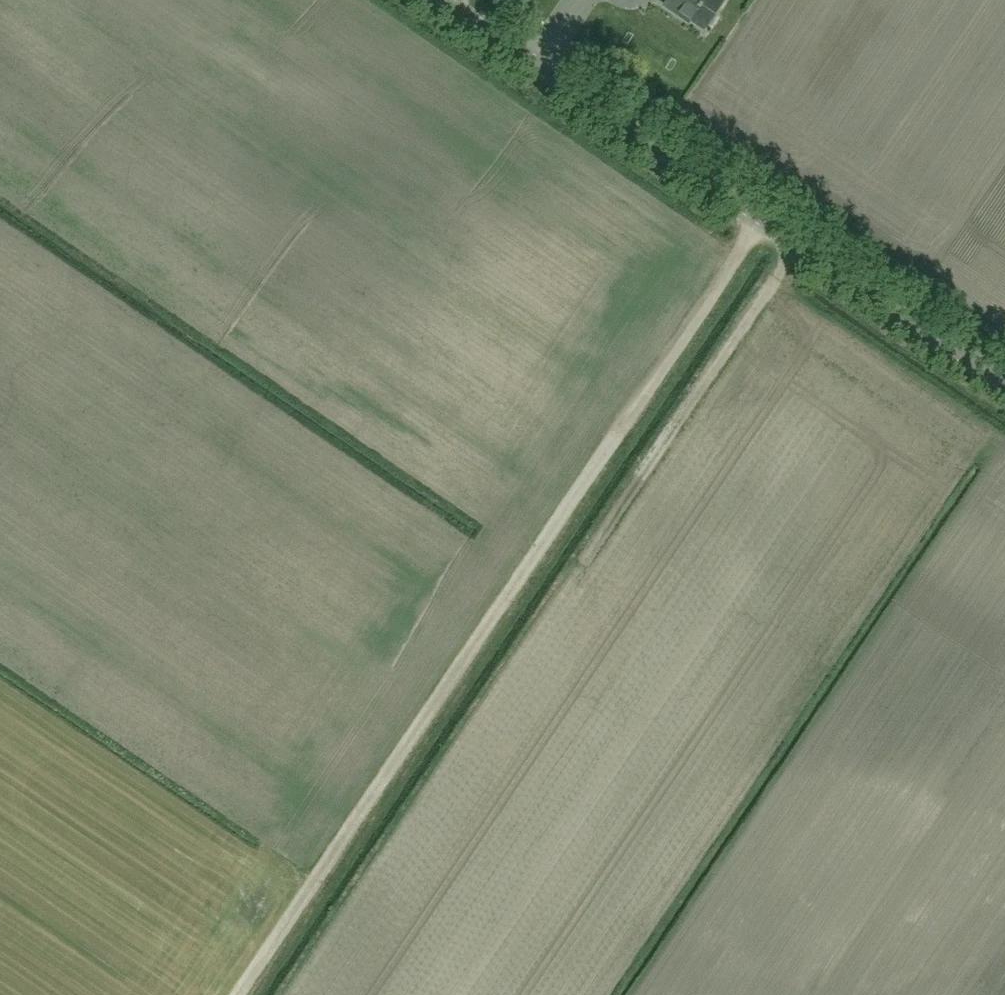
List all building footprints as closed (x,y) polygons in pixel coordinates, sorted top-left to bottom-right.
[(665,5),(680,16),(681,14),(704,29),(707,25),(710,25),(716,16),(715,13),(724,0),(668,0),(665,5)]
